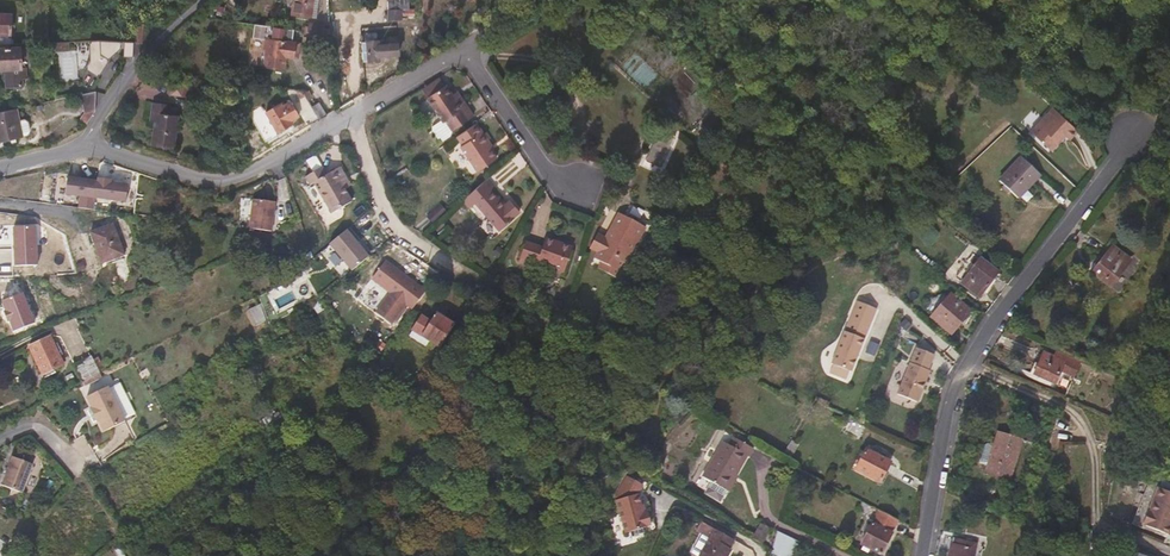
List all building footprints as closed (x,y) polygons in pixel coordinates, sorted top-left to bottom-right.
[(318,0),(295,0),(292,16),(316,19),(318,0)] [(390,3),(390,12),(390,21),(403,22),(403,16),(415,16),(415,12),(411,12),(412,3),(390,3)] [(324,35),(325,27),(310,25),(310,28),(307,28),(306,33),(315,34),(324,35)] [(147,44),(148,27),(139,26),(138,44),(147,44)] [(100,43),(100,32),(90,32),(90,43),(99,43),(100,43)] [(306,33),(300,32),(299,42),(314,44),(315,34),(306,33)] [(294,62),(296,46),(275,44),(276,40),(269,39),(269,43),(266,42),(265,53),(266,54),(264,71),(285,74),(287,61),(294,62)] [(389,43),(385,43),(363,44),(365,63),(380,63),(380,58),(400,56),(400,46),(398,46),(398,39),(389,40),(389,43)] [(98,50),(98,48),(109,49),(109,43),(100,43),(99,43),(90,43),(88,71),(85,72),(84,96),(97,97),(105,97),(106,83),(102,83),(104,57),(102,57),(103,51),(98,50)] [(134,59),(134,44),(125,44),(124,59),(134,59)] [(21,70),(17,70),(15,50),(0,50),(0,71),(1,71),(2,89),(17,89),(17,80),(22,80),(21,70)] [(421,93),(426,100),(443,124),(445,123),(452,133),(473,118),(457,94),(452,97),(440,80),(421,93)] [(183,98),(185,85),(173,84),(171,96),(183,98)] [(302,101),(307,98),(304,93),(297,92),(302,101)] [(313,100),(309,94),(304,93),(307,98),(309,102),(313,100)] [(95,113),(97,97),(84,96),(83,96),(87,115),(81,121),(87,125),(95,113)] [(327,115),(319,102),(312,106),(320,120),(327,115)] [(175,151),(180,118),(168,116),(170,106),(153,104),(150,123),(155,124),(151,147),(175,151)] [(293,126),(292,123),(300,118),(291,104),(283,109),(281,106),(266,114),(278,135),(293,126)] [(1067,141),(1076,132),(1060,117),(1051,109),(1029,133),(1048,152),(1063,137),(1067,141)] [(28,124),(24,122),(19,123),(16,110),(0,114),(0,143),(22,139),(22,138),(27,137),(30,133),(28,124)] [(492,155),(489,150),(474,128),(455,141),(460,150),(458,151),(475,176),(494,163),(490,156),(492,155)] [(932,157),(946,143),(939,135),(924,148),(932,157)] [(309,162),(313,171),(321,167),(317,158),(309,162)] [(997,182),(1002,187),(999,189),(1005,195),(1008,192),(1017,200),(1038,176),(1020,158),(997,182)] [(348,208),(341,196),(347,192),(336,173),(322,181),(322,179),(318,174),(317,174),(302,183),(306,191),(310,190),(311,190),(328,220),(348,208)] [(98,201),(128,202),(129,181),(67,178),(66,196),(80,196),(80,209),(98,210),(98,201)] [(519,216),(509,204),(503,209),(490,194),(492,192),(486,183),(462,204),(469,212),(476,207),(499,235),(514,221),(513,220),(519,216)] [(273,236),(276,206),(253,202),(249,232),(273,236)] [(440,204),(427,216),(433,223),(446,210),(440,204)] [(613,281),(641,229),(618,217),(613,214),(601,239),(593,234),(585,250),(592,254),(590,260),(596,264),(593,270),(613,281)] [(124,259),(113,228),(90,236),(102,267),(124,259)] [(568,253),(552,247),(541,244),(538,254),(521,248),(516,263),(559,279),(568,253)] [(1109,287),(1129,261),(1111,247),(1091,273),(1109,287)] [(973,302),(992,277),(974,264),(955,288),(973,302)] [(305,277),(314,269),(309,265),(298,275),(301,278),(303,276),(305,277)] [(422,296),(381,267),(369,284),(389,298),(374,319),(389,329),(403,308),(411,313),(422,296)] [(323,275),(322,285),(334,285),(335,275),(323,275)] [(847,376),(855,354),(871,313),(870,312),(873,304),(856,297),(853,306),(852,305),(827,368),(847,376)] [(946,340),(960,323),(966,316),(946,299),(925,322),(946,340)] [(331,329),(314,307),(303,316),(307,321),(313,317),(325,333),(331,329)] [(263,327),(261,321),(257,311),(244,315),(250,331),(263,327)] [(435,346),(448,324),(430,313),(425,322),(415,315),(407,330),(403,335),(420,346),(424,340),(435,346)] [(63,364),(50,336),(28,347),(41,375),(63,364)] [(99,372),(91,355),(73,364),(81,381),(99,372)] [(1068,381),(1075,366),(1050,355),(1048,361),(1038,357),(1028,378),(1049,388),(1055,375),(1068,381)] [(919,398),(928,374),(907,366),(895,398),(916,407),(919,398)] [(125,423),(107,388),(86,398),(91,409),(89,410),(95,423),(98,423),(103,433),(125,423)] [(1034,446),(1039,433),(1030,430),(1011,425),(1007,437),(996,434),(984,472),(1009,480),(1020,442),(1034,446)] [(735,478),(746,459),(748,459),(753,450),(733,439),(729,447),(722,443),(702,478),(712,484),(706,494),(719,502),(733,477),(735,478)] [(784,466),(794,449),(787,445),(778,461),(784,466)] [(875,487),(886,467),(861,453),(850,474),(875,487)] [(31,466),(10,458),(0,487),(0,488),(21,495),(31,466)] [(651,527),(647,514),(643,515),(638,496),(642,487),(627,478),(615,499),(625,536),(647,530),(647,528),(651,527)] [(1169,521),(1169,498),(1154,492),(1145,516),(1168,526),(1169,521)] [(880,555),(898,522),(878,511),(860,545),(880,555)] [(692,555),(726,555),(729,551),(729,549),(733,542),(702,524),(696,534),(701,537),(691,555),(692,555)] [(757,548),(765,533),(757,528),(748,543),(757,548)] [(783,541),(773,536),(767,555),(790,555),(794,546),(783,541)] [(976,546),(951,541),(948,555),(974,555),(976,546)]
